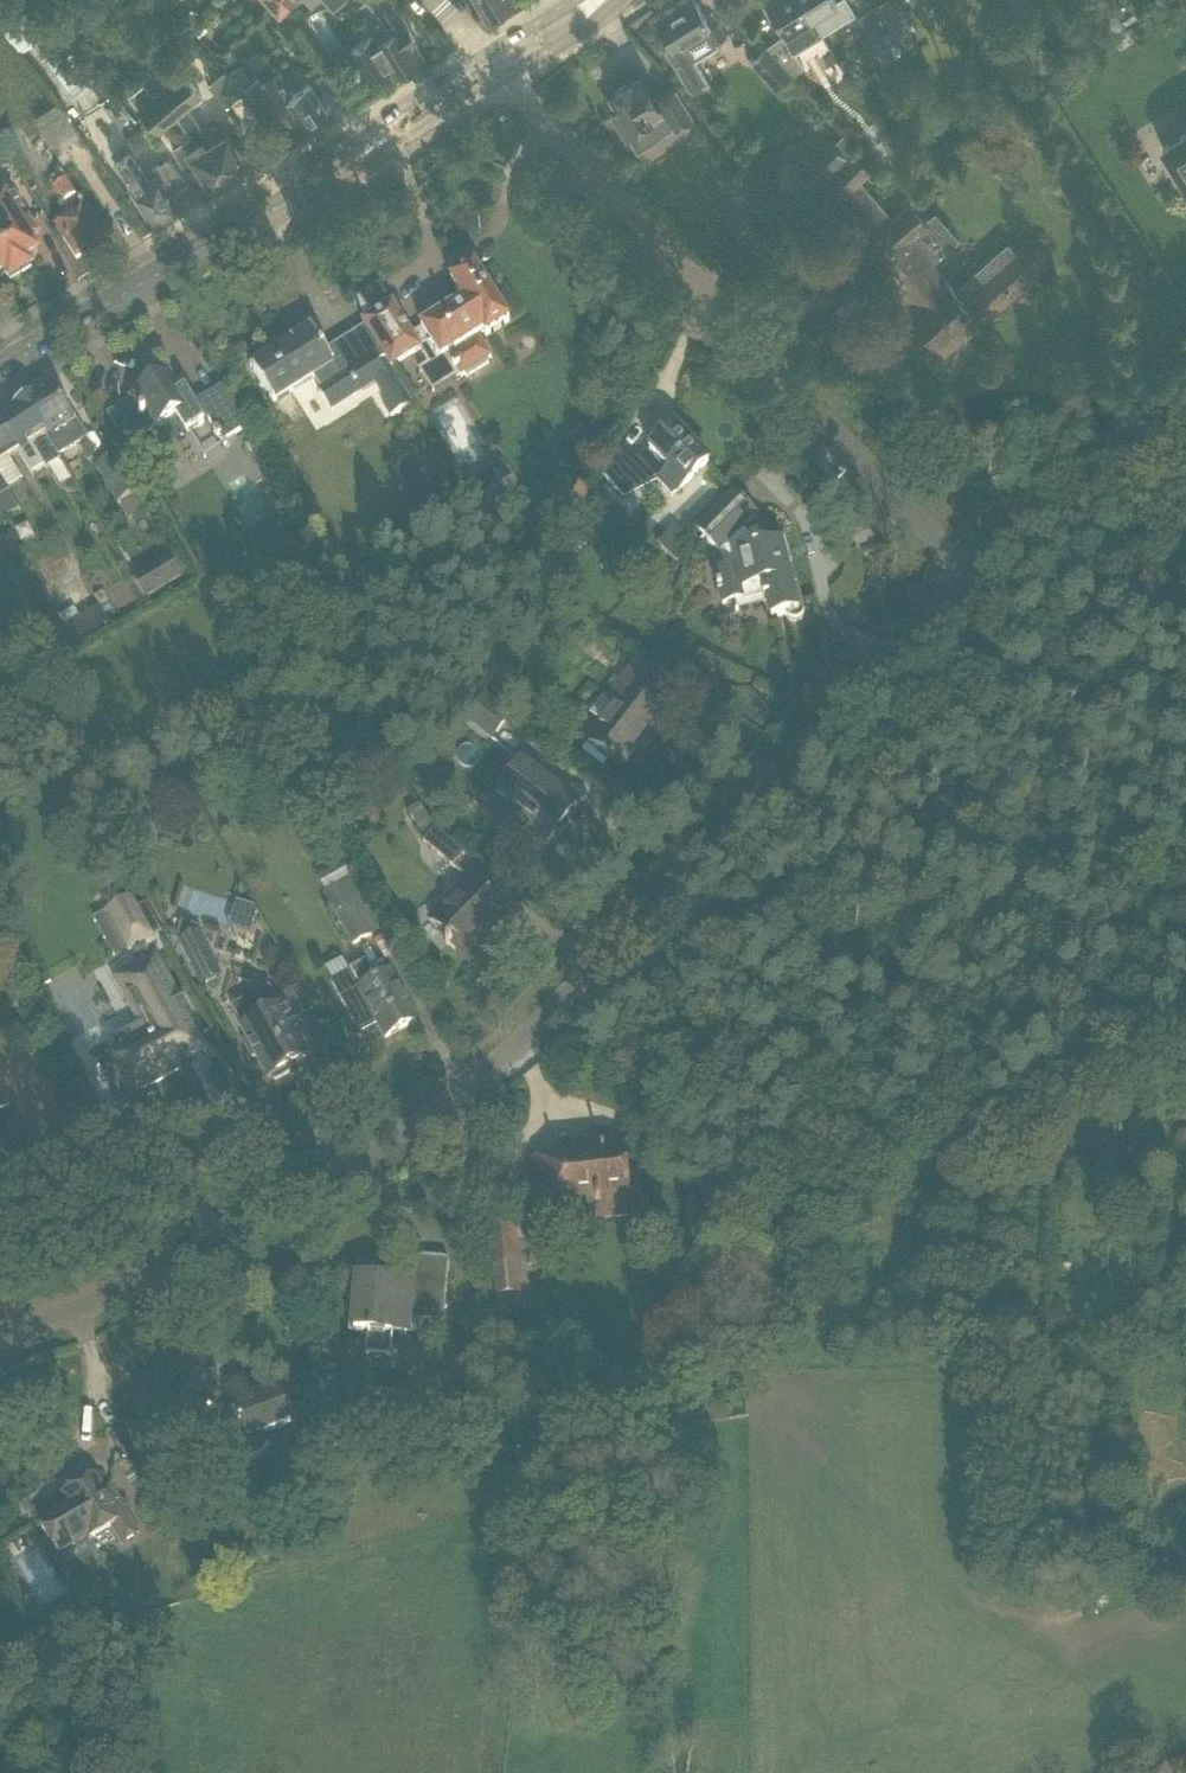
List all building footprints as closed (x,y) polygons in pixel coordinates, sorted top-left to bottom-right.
[(280,11),(292,0),(270,0),(280,11)] [(488,15),(513,0),(479,0),(488,15)] [(725,35),(717,22),(711,26),(695,0),(685,0),(655,18),(672,47),(666,50),(684,79),(682,79),(689,91),(707,80),(694,59),(717,45),(715,42),(726,35),(725,35)] [(786,31),(782,33),(792,49),(821,31),(802,0),(767,0),(786,31)] [(821,31),(853,11),(846,0),(802,0),(821,31)] [(904,26),(888,0),(884,0),(875,6),(892,34),(902,28),(904,26)] [(393,32),(377,42),(373,36),(350,50),(357,61),(354,63),(357,68),(360,66),(367,77),(389,64),(395,73),(423,56),(412,39),(415,37),(396,6),(393,8),(391,4),(379,11),(393,32)] [(872,41),(885,33),(870,8),(857,16),(872,41)] [(194,28),(192,29),(198,36),(200,34),(207,27),(201,21),(194,28)] [(892,34),(891,34),(901,49),(911,43),(902,28),(892,34)] [(766,45),(749,60),(775,88),(791,73),(782,62),(766,45)] [(795,54),(782,62),(791,73),(799,68),(802,66),(795,54)] [(845,57),(838,61),(845,73),(852,69),(845,57)] [(240,65),(229,72),(268,115),(276,110),(281,118),(289,113),(300,131),(328,113),(308,81),(291,92),(279,72),(260,83),(257,78),(251,82),(240,65)] [(143,86),(131,97),(158,128),(177,112),(190,134),(172,145),(189,173),(200,166),(212,187),(226,178),(226,177),(226,176),(226,175),(229,173),(230,173),(230,174),(231,174),(232,174),(233,174),(249,164),(229,130),(206,144),(183,107),(200,92),(183,72),(153,98),(143,86)] [(653,96),(652,95),(639,74),(611,92),(614,97),(613,98),(617,104),(618,104),(622,109),(614,114),(626,132),(627,132),(637,148),(691,115),(674,89),(658,99),(655,95),(653,96)] [(232,77),(215,91),(226,105),(244,91),(232,77)] [(56,102),(33,116),(54,148),(57,147),(79,132),(56,102)] [(1162,147),(1185,186),(1185,132),(1162,147)] [(845,156),(833,145),(829,140),(799,170),(815,186),(845,156)] [(853,151),(833,171),(816,188),(835,206),(871,169),(853,151)] [(129,153),(115,162),(152,221),(178,204),(170,192),(188,181),(168,157),(153,167),(158,175),(147,182),(129,153)] [(95,225),(82,205),(63,175),(53,181),(55,184),(51,187),(53,190),(52,191),(70,219),(57,228),(77,259),(102,243),(92,227),(95,225)] [(756,217),(770,204),(747,180),(734,193),(756,217)] [(30,223),(12,194),(0,201),(0,241),(21,274),(31,268),(26,260),(38,253),(30,240),(38,235),(30,223)] [(890,217),(879,227),(861,242),(913,301),(907,306),(939,342),(958,326),(966,335),(1045,266),(1046,253),(1038,244),(1025,244),(1016,251),(1008,242),(954,289),(909,238),(926,223),(909,203),(892,218),(890,217)] [(0,241),(0,276),(5,273),(10,281),(21,274),(0,241)] [(474,267),(451,281),(464,301),(438,318),(434,316),(424,322),(424,326),(421,328),(423,331),(414,337),(392,303),(362,322),(392,368),(420,350),(431,366),(449,355),(452,360),(450,361),(461,378),(491,359),(480,342),(479,343),(476,338),(484,333),(486,337),(509,322),(474,267)] [(293,346),(253,371),(274,404),(314,378),(321,390),(323,392),(345,378),(343,374),(349,370),(363,393),(375,386),(386,404),(384,405),(386,409),(408,395),(368,331),(362,334),(360,330),(326,352),(325,350),(311,328),(290,341),(293,346)] [(165,482),(150,457),(204,423),(185,392),(180,395),(168,375),(149,388),(145,387),(142,388),(139,390),(136,393),(135,396),(107,414),(154,488),(165,482)] [(52,387),(25,404),(58,459),(88,440),(75,419),(72,421),(64,408),(52,387)] [(225,389),(199,404),(222,442),(248,426),(225,389)] [(0,419),(0,421),(20,454),(33,474),(45,467),(46,469),(49,468),(60,486),(71,479),(59,461),(58,459),(25,404),(0,419)] [(673,427),(656,444),(638,461),(619,442),(602,477),(622,498),(648,473),(672,499),(709,464),(673,427)] [(0,436),(0,466),(13,458),(0,436)] [(117,505),(120,503),(138,493),(118,456),(97,467),(117,505)] [(585,469),(570,499),(583,506),(598,475),(596,474),(585,469)] [(6,511),(17,504),(0,478),(0,502),(6,511)] [(464,488),(453,494),(464,511),(475,504),(464,488)] [(760,551),(757,537),(741,541),(736,536),(755,517),(734,495),(732,497),(729,495),(702,523),(699,528),(700,529),(698,531),(719,553),(721,552),(726,570),(715,573),(718,584),(716,585),(719,594),(720,594),(723,605),(747,599),(745,592),(764,587),(766,597),(762,598),(763,602),(767,601),(771,619),(786,615),(789,620),(794,622),(800,621),(804,617),(804,611),(798,584),(792,586),(783,552),(788,551),(788,552),(789,551),(786,539),(768,543),(769,545),(770,548),(760,551)] [(675,549),(668,556),(676,564),(683,557),(675,549)] [(131,582),(142,601),(179,579),(168,560),(131,582)] [(64,627),(78,650),(113,630),(99,607),(64,627)] [(602,771),(611,760),(622,769),(640,746),(638,745),(648,731),(654,736),(667,719),(657,710),(676,687),(656,674),(638,663),(623,682),(609,700),(616,706),(579,753),(602,771)] [(484,696),(466,719),(493,740),(511,717),(484,696)] [(577,806),(559,792),(521,763),(498,793),(525,814),(511,831),(540,854),(577,806)] [(419,807),(408,815),(423,836),(434,828),(419,807)] [(436,829),(425,843),(454,866),(464,853),(436,829)] [(323,860),(334,855),(328,843),(317,849),(323,860)] [(353,877),(321,894),(349,944),(380,927),(353,877)] [(506,917),(489,900),(468,881),(455,895),(459,900),(439,920),(435,916),(430,922),(449,940),(445,945),(448,947),(449,946),(464,960),(506,917)] [(132,897),(105,912),(128,953),(132,951),(138,963),(137,964),(138,966),(114,979),(140,1025),(115,1039),(129,1064),(121,1068),(135,1094),(181,1069),(182,1071),(183,1070),(182,1068),(191,1064),(192,1065),(193,1064),(186,1050),(200,1042),(186,1018),(190,1015),(189,1014),(185,1016),(181,1008),(185,1005),(184,1004),(182,1005),(156,956),(149,960),(148,957),(150,956),(146,950),(156,944),(152,937),(161,932),(145,904),(138,908),(132,897)] [(234,900),(226,926),(250,933),(258,907),(234,900)] [(181,942),(203,984),(220,975),(198,933),(181,942)] [(417,1021),(405,1001),(386,966),(372,974),(366,963),(332,982),(359,1031),(376,1021),(386,1038),(417,1021)] [(269,987),(230,1008),(242,1030),(241,1030),(248,1042),(244,1044),(252,1058),(256,1056),(268,1080),(273,1077),(275,1081),(290,1073),(288,1069),(310,1057),(283,1007),(281,1008),(269,987)] [(7,1007),(14,1013),(23,1010),(25,1000),(17,995),(9,998),(7,1007)] [(1,1084),(0,1083),(0,1111),(11,1105),(1,1084)] [(1175,1131),(1175,1142),(1185,1141),(1185,1131),(1175,1131)] [(593,1157),(530,1163),(534,1206),(564,1203),(596,1200),(598,1218),(641,1213),(638,1180),(626,1181),(624,1167),(622,1143),(591,1146),(593,1157)] [(513,1227),(475,1231),(479,1269),(491,1268),(517,1265),(513,1227)] [(352,1314),(350,1331),(361,1332),(368,1332),(366,1355),(390,1357),(392,1334),(410,1335),(411,1317),(444,1320),(445,1311),(449,1260),(418,1258),(416,1283),(374,1280),(375,1267),(360,1266),(356,1314),(352,1314)] [(225,1421),(199,1431),(210,1457),(233,1448),(236,1458),(245,1462),(264,1455),(268,1446),(263,1434),(291,1424),(285,1408),(291,1405),(286,1392),(280,1395),(278,1390),(251,1401),(243,1380),(228,1387),(236,1409),(227,1412),(228,1415),(225,1421)] [(169,1476),(148,1441),(136,1421),(113,1434),(146,1490),(169,1476)] [(185,1444),(193,1462),(208,1456),(200,1438),(185,1444)] [(69,1505),(56,1512),(39,1522),(59,1556),(89,1539),(90,1540),(111,1528),(122,1545),(139,1534),(119,1499),(111,1503),(95,1478),(64,1496),(69,1505)] [(1076,1600),(1058,1602),(1060,1616),(1078,1614),(1076,1600)]
